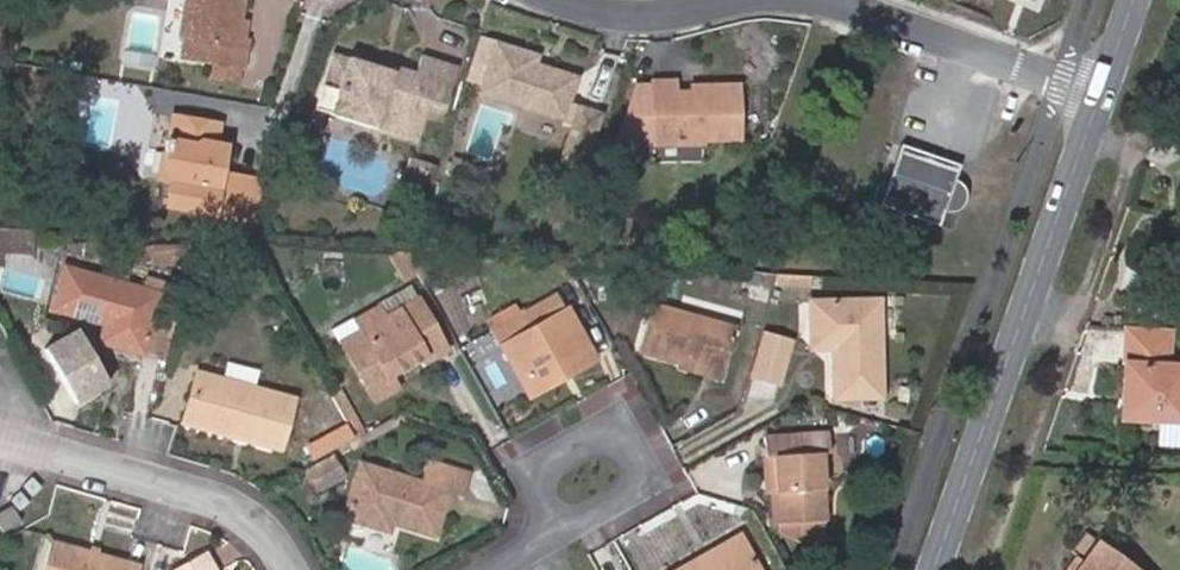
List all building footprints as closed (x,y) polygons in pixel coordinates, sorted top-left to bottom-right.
[(184,48),(181,64),(240,74),(245,44),(240,43),(234,42),(237,24),(240,0),(191,0),(189,11),(184,48)] [(1025,0),(1014,0),(1012,5),(1021,9),(1025,0)] [(176,46),(184,48),(189,11),(181,10),(176,46)] [(234,42),(240,43),(243,25),(237,24),(234,42)] [(0,35),(0,66),(6,68),(14,40),(0,35)] [(527,72),(529,66),(532,58),(492,45),(477,94),(559,121),(572,80),(541,70),(540,76),(527,72)] [(334,95),(327,121),(416,145),(426,109),(440,111),(452,70),(418,60),(413,76),(394,70),(392,77),(389,87),(368,81),(371,71),(328,60),(320,91),(334,95)] [(541,70),(529,66),(527,72),(540,76),(541,70)] [(389,87),(392,77),(371,71),(368,81),(389,87)] [(702,100),(692,100),(671,101),(670,87),(647,88),(648,94),(630,95),(611,153),(650,151),(651,154),(695,151),(696,146),(734,144),(731,92),(702,94),(702,100)] [(313,118),(327,121),(334,95),(320,91),(313,118)] [(177,99),(174,113),(213,120),(215,107),(177,99)] [(586,164),(604,114),(580,105),(562,156),(586,164)] [(170,159),(165,189),(169,190),(165,213),(253,224),(260,203),(263,185),(222,180),(226,151),(217,150),(210,148),(213,127),(174,122),(171,145),(164,144),(162,158),(170,159)] [(210,148),(217,150),(221,128),(213,127),(210,148)] [(955,163),(899,145),(879,204),(937,221),(955,163)] [(157,187),(165,189),(170,159),(162,158),(157,187)] [(413,160),(409,171),(422,175),(426,164),(413,160)] [(422,175),(409,171),(405,186),(418,190),(422,175)] [(0,235),(0,253),(27,255),(28,237),(0,235)] [(175,266),(177,247),(151,245),(149,263),(175,266)] [(62,271),(51,311),(104,329),(99,346),(139,358),(141,350),(157,296),(141,291),(62,271)] [(774,274),(765,307),(776,310),(783,289),(813,290),(813,275),(774,274)] [(162,357),(181,289),(145,278),(141,291),(157,296),(141,350),(162,357)] [(365,332),(346,343),(377,400),(396,389),(388,375),(420,357),(423,363),(449,348),(422,300),(383,322),(377,310),(359,321),(365,332)] [(834,334),(834,349),(835,393),(878,393),(876,302),(815,302),(813,334),(834,334)] [(561,363),(564,370),(589,356),(561,305),(523,328),(513,312),(486,326),(495,341),(502,338),(527,383),(561,363)] [(719,383),(734,331),(653,310),(642,355),(683,367),(685,361),(708,366),(704,380),(719,383)] [(1164,328),(1130,327),(1129,332),(1126,332),(1124,389),(1133,390),(1133,419),(1179,421),(1179,367),(1165,365),(1167,333),(1164,332),(1164,328)] [(117,389),(81,329),(42,351),(78,412),(117,389)] [(813,349),(834,349),(834,334),(813,334),(813,349)] [(525,394),(564,370),(561,363),(527,383),(502,338),(495,341),(525,394)] [(200,376),(185,424),(276,451),(291,404),(200,376)] [(348,429),(355,441),(363,436),(337,386),(327,391),(348,429)] [(1133,390),(1124,389),(1123,418),(1133,419),(1133,390)] [(320,460),(355,441),(348,429),(309,450),(316,463),(320,460)] [(773,456),(776,491),(778,522),(798,520),(800,537),(823,535),(816,450),(825,448),(823,429),(760,436),(762,456),(773,456)] [(765,492),(776,491),(773,456),(762,456),(765,492)] [(316,463),(293,475),(304,494),(331,479),(320,460),(316,463)] [(422,491),(362,472),(347,520),(392,533),(395,525),(436,537),(448,499),(469,505),(477,477),(430,465),(422,491)] [(23,529),(11,512),(0,517),(0,528),(5,539),(23,529)] [(1086,532),(1070,552),(1076,556),(1082,561),(1076,569),(1137,569),(1086,532)] [(686,569),(767,569),(753,544),(712,566),(708,558),(686,569)] [(47,569),(125,569),(127,565),(55,545),(47,569)] [(204,556),(177,569),(212,569),(204,556)] [(1082,561),(1076,556),(1066,569),(1076,569),(1082,561)]
